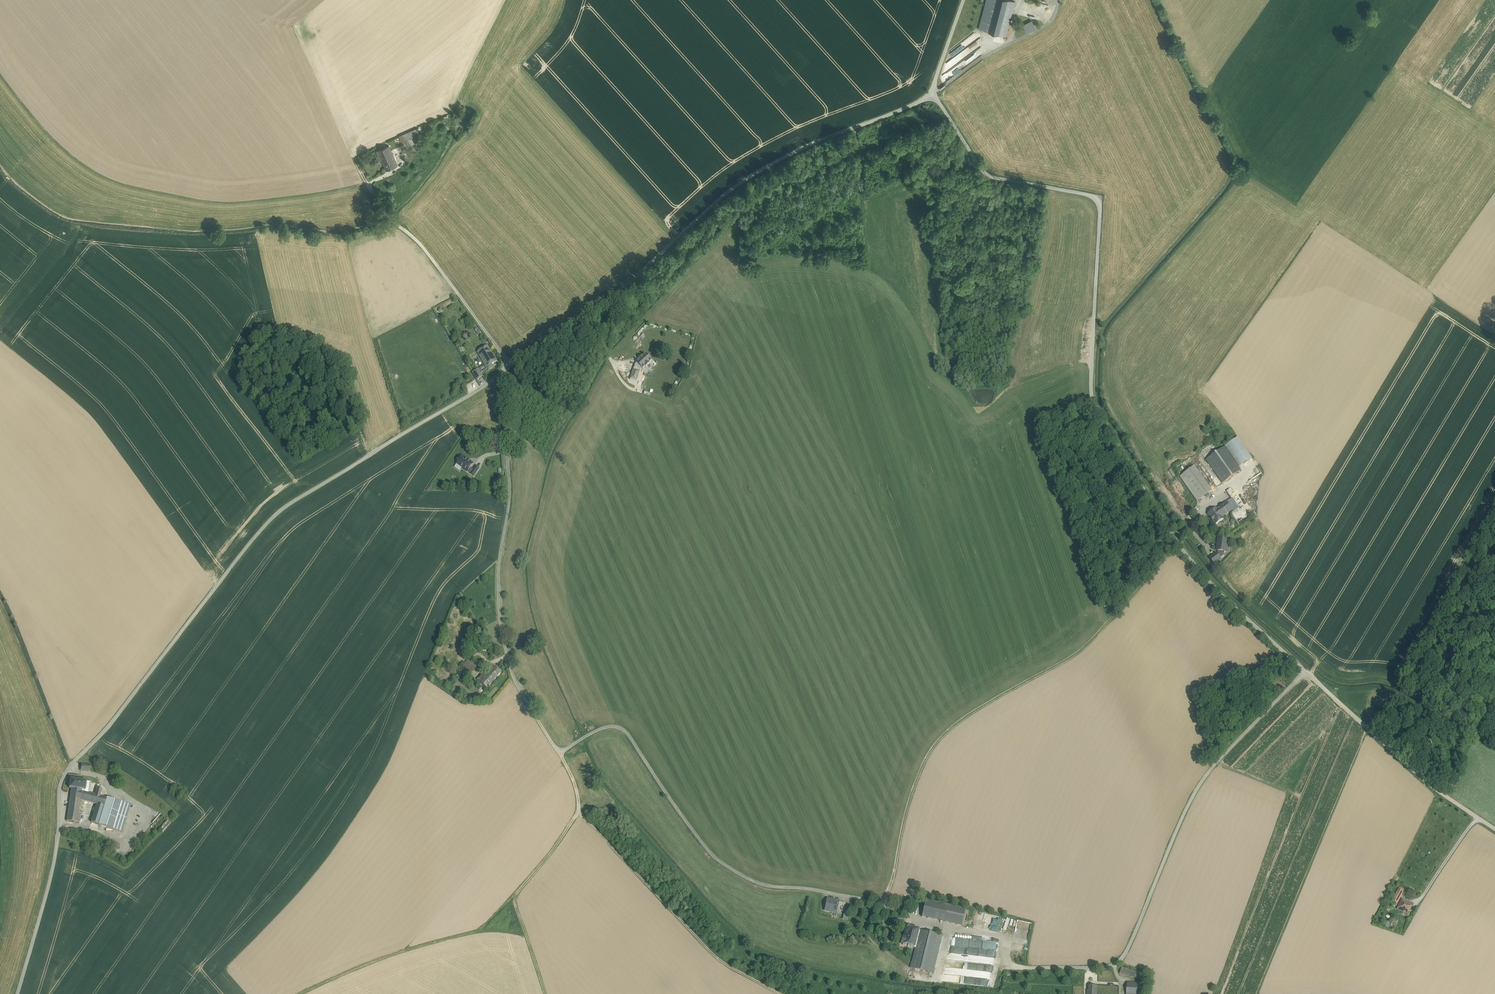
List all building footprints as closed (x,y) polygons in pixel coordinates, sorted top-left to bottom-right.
[(979,30),(988,32),(997,0),(986,0),(985,6),(979,30)] [(988,32),(1006,37),(1015,2),(1008,0),(997,0),(988,32)] [(1032,21),(1023,25),(1026,31),(1035,26),(1032,21)] [(976,42),(947,62),(951,68),(952,67),(956,73),(980,57),(975,50),(980,48),(976,42)] [(417,128),(402,135),(405,140),(419,134),(417,128)] [(389,145),(376,151),(381,161),(382,160),(393,155),(389,145)] [(393,155),(382,160),(386,170),(397,165),(393,155)] [(488,346),(477,352),(485,365),(487,369),(488,371),(493,368),(491,365),(497,361),(488,346)] [(658,365),(644,361),(642,367),(641,372),(640,371),(639,374),(645,376),(648,369),(655,372),(658,365)] [(478,369),(472,373),(477,380),(483,377),(481,373),(478,369)] [(640,371),(634,369),(630,380),(637,382),(639,374),(640,371)] [(1237,438),(1225,447),(1239,468),(1252,459),(1237,438)] [(1225,447),(1206,460),(1223,484),(1241,471),(1239,468),(1225,447)] [(473,464),(462,456),(456,464),(467,472),(468,471),(470,473),(473,470),(470,468),(473,464)] [(479,469),(476,466),(473,470),(470,473),(470,474),(474,476),(479,469)] [(1212,491),(1195,466),(1180,477),(1195,499),(1197,501),(1212,491)] [(1232,499),(1227,503),(1232,510),(1233,512),(1238,508),(1232,499)] [(1232,510),(1227,503),(1217,510),(1216,509),(1208,515),(1215,525),(1223,519),(1222,517),(1232,510)] [(1228,540),(1218,539),(1217,551),(1218,551),(1225,552),(1226,552),(1226,548),(1227,548),(1228,545),(1227,544),(1228,540)] [(1216,553),(1210,558),(1214,564),(1221,559),(1217,554),(1216,553)] [(478,666),(470,658),(462,667),(467,671),(470,674),(478,666)] [(501,673),(495,667),(488,674),(495,680),(501,673)] [(488,674),(485,672),(477,680),(487,689),(495,680),(488,674)] [(90,782),(70,779),(69,788),(71,789),(70,798),(80,800),(97,804),(99,796),(95,794),(89,793),(90,782)] [(100,796),(99,796),(97,804),(91,822),(98,825),(107,798),(100,796)] [(131,805),(107,797),(98,825),(122,832),(131,805)] [(80,800),(70,798),(67,821),(80,823),(81,814),(78,814),(80,800)] [(168,820),(160,814),(152,823),(160,830),(168,820)] [(113,849),(108,854),(112,859),(117,854),(113,849)] [(1397,892),(1393,900),(1397,903),(1402,894),(1397,892)] [(831,900),(827,899),(825,909),(830,910),(833,911),(834,911),(837,911),(838,902),(839,901),(835,901),(835,900),(831,899),(831,900)] [(1413,904),(1402,899),(1397,909),(1407,914),(1413,904)] [(937,903),(926,900),(922,917),(933,920),(937,903)] [(838,902),(837,911),(844,912),(846,903),(838,902)] [(949,905),(937,903),(933,920),(945,922),(949,905)] [(967,909),(949,905),(945,922),(963,926),(967,909)] [(919,930),(909,928),(908,927),(906,928),(906,929),(904,940),(902,939),(901,944),(903,944),(903,945),(908,946),(907,947),(911,948),(911,947),(914,948),(919,930)] [(943,936),(920,931),(917,941),(916,948),(911,968),(933,974),(943,936)] [(945,967),(943,981),(984,986),(985,976),(989,976),(989,970),(993,970),(996,942),(983,940),(983,938),(959,935),(958,938),(951,937),(950,946),(962,947),(961,954),(948,953),(948,960),(968,962),(967,969),(945,967)] [(1121,967),(1119,974),(1142,980),(1144,973),(1137,971),(1136,971),(1121,967)] [(1127,982),(1126,993),(1141,993),(1142,983),(1138,983),(1127,982)] [(1089,986),(1089,992),(1088,992),(1088,993),(1096,993),(1097,986),(1089,986)]
